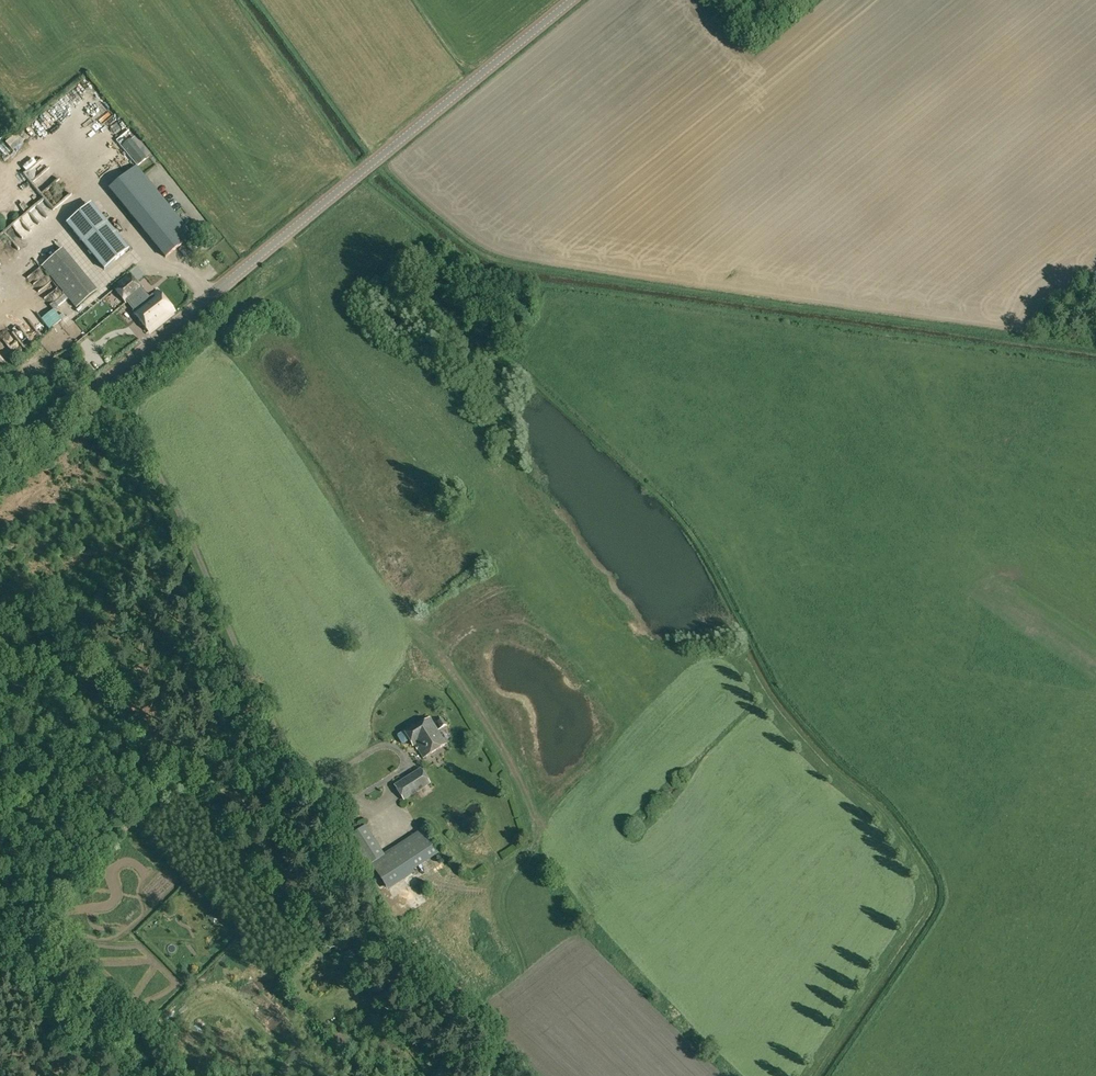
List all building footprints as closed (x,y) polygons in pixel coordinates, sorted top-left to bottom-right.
[(123,138),(132,130),(127,124),(118,132),(123,138)] [(17,150),(29,139),(20,130),(8,141),(17,150)] [(145,158),(130,140),(123,145),(138,164),(145,158)] [(96,175),(165,258),(193,235),(126,152),(96,175)] [(37,174),(47,168),(43,161),(33,168),(37,174)] [(32,184),(39,180),(33,170),(26,174),(32,184)] [(65,223),(103,269),(128,249),(90,203),(65,223)] [(54,213),(59,220),(65,216),(61,209),(54,213)] [(55,216),(38,223),(44,235),(60,228),(55,216)] [(33,234),(26,238),(35,252),(41,248),(33,234)] [(41,265),(76,307),(96,290),(62,248),(41,265)] [(113,287),(126,304),(142,290),(129,274),(113,287)] [(174,311),(158,291),(132,311),(149,332),(174,311)] [(27,319),(31,309),(24,306),(21,317),(27,319)] [(415,744),(423,757),(446,743),(430,718),(405,733),(404,732),(399,735),(399,738),(402,743),(404,744),(410,741),(413,745),(415,744)] [(437,722),(441,728),(447,725),(442,718),(437,722)] [(393,785),(403,801),(430,784),(420,768),(393,785)] [(342,840),(397,924),(433,900),(413,870),(438,854),(421,829),(384,853),(365,825),(342,840)]
